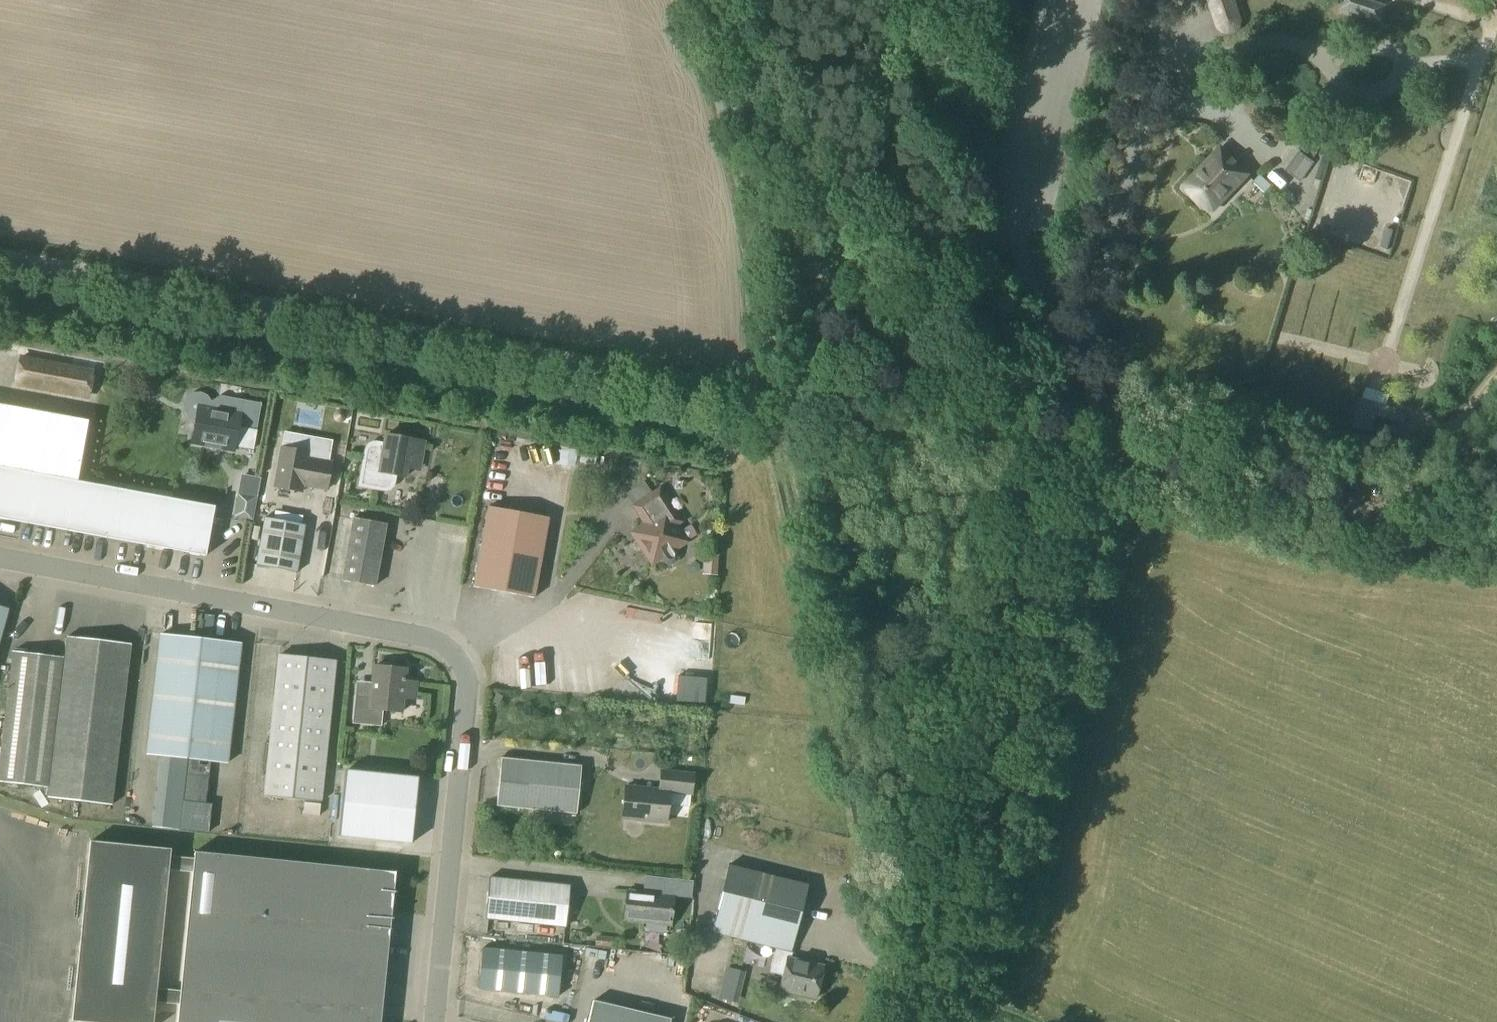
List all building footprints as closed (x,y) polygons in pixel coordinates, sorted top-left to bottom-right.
[(1216,29),(1218,31),(1221,33),(1225,35),(1229,35),(1236,33),(1241,28),(1243,20),(1236,0),(1207,0),(1216,29)] [(1340,10),(1379,23),(1385,7),(1364,0),(1344,0),(1340,10)] [(1313,163),(1298,153),(1285,171),(1300,181),(1313,163)] [(1213,212),(1246,176),(1221,154),(1189,190),(1213,212)] [(87,400),(89,392),(93,371),(16,357),(12,378),(14,379),(12,387),(87,400)] [(240,414),(210,409),(210,403),(207,397),(199,393),(191,393),(186,397),(182,405),(183,412),(187,418),(193,421),(195,421),(191,443),(234,450),(239,428),(256,431),(261,403),(242,400),(240,414)] [(1412,415),(1357,400),(1348,430),(1375,438),(1379,421),(1408,429),(1412,415)] [(0,441),(0,519),(204,556),(213,507),(76,482),(87,423),(6,408),(0,441)] [(339,423),(340,423),(341,422),(342,422),(343,421),(344,420),(344,419),(345,419),(345,418),(345,417),(345,416),(345,415),(344,414),(344,413),(343,413),(343,412),(342,412),(342,411),(341,411),(340,411),(339,411),(338,411),(337,411),(336,411),(335,412),(334,413),(334,414),(333,414),(333,415),(333,416),(333,417),(333,418),(333,419),(334,420),(334,421),(335,421),(335,422),(336,422),(337,422),(337,423),(338,423),(339,423)] [(420,468),(425,443),(412,441),(412,440),(386,435),(384,445),(383,445),(377,444),(374,444),(370,445),(368,448),(367,451),(366,458),(365,458),(360,485),(383,489),(387,489),(390,488),(392,485),(393,482),(395,475),(405,477),(407,465),(420,468)] [(307,453),(282,448),(275,487),(302,492),(303,486),(327,490),(332,462),(327,461),(328,458),(326,452),(309,449),(307,453)] [(676,562),(678,558),(678,553),(675,549),(686,542),(675,525),(680,522),(659,490),(634,507),(648,528),(637,535),(637,539),(640,545),(652,564),(661,559),(663,563),(668,565),(672,565),(676,562)] [(256,497),(237,494),(234,505),(254,509),(256,497)] [(534,598),(548,518),(488,507),(473,587),(534,598)] [(296,572),(305,525),(265,518),(257,566),(296,572)] [(375,587),(386,524),(354,518),(342,581),(375,587)] [(8,609),(0,607),(0,639),(8,609)] [(187,760),(200,639),(161,635),(147,755),(158,756),(151,828),(178,831),(181,801),(185,759),(187,760)] [(67,638),(65,658),(49,789),(48,798),(111,806),(131,645),(67,638)] [(200,639),(187,760),(209,762),(227,764),(240,644),(200,639)] [(65,658),(13,652),(0,757),(0,783),(49,789),(65,658)] [(321,802),(335,662),(278,656),(264,797),(321,802)] [(415,699),(417,682),(405,681),(406,670),(374,667),(371,697),(355,696),(352,723),(381,726),(383,710),(401,712),(403,698),(415,699)] [(867,711),(878,708),(875,692),(863,695),(867,711)] [(577,814),(581,766),(501,758),(497,806),(577,814)] [(187,760),(185,759),(181,801),(205,804),(209,762),(187,760)] [(419,779),(343,771),(337,837),(411,844),(419,779)] [(692,794),(694,774),(662,771),(660,790),(626,787),(623,819),(666,823),(667,805),(689,807),(690,794),(692,794)] [(319,804),(303,803),(302,814),(318,816),(319,804)] [(395,873),(194,852),(194,859),(170,856),(170,850),(56,838),(55,851),(61,851),(60,856),(52,855),(42,955),(74,958),(80,902),(84,902),(71,1021),(74,1021),(153,1021),(155,1003),(179,1005),(177,1021),(380,1021),(395,873)] [(791,953),(807,885),(727,865),(711,933),(776,949),(770,973),(783,976),(779,990),(816,999),(824,967),(789,958),(790,953),(791,953)] [(566,927),(570,886),(489,878),(485,919),(566,927)] [(690,899),(692,881),(668,879),(666,896),(673,896),(673,897),(690,899)] [(670,925),(673,896),(666,896),(628,892),(625,920),(670,925)] [(612,938),(595,936),(594,947),(611,948),(612,938)] [(561,955),(481,947),(477,988),(557,996),(561,955)] [(564,947),(561,963),(589,968),(592,952),(564,947)] [(740,992),(721,987),(718,999),(738,1004),(740,992)] [(670,1020),(593,1001),(588,1021),(670,1021),(670,1020)]
